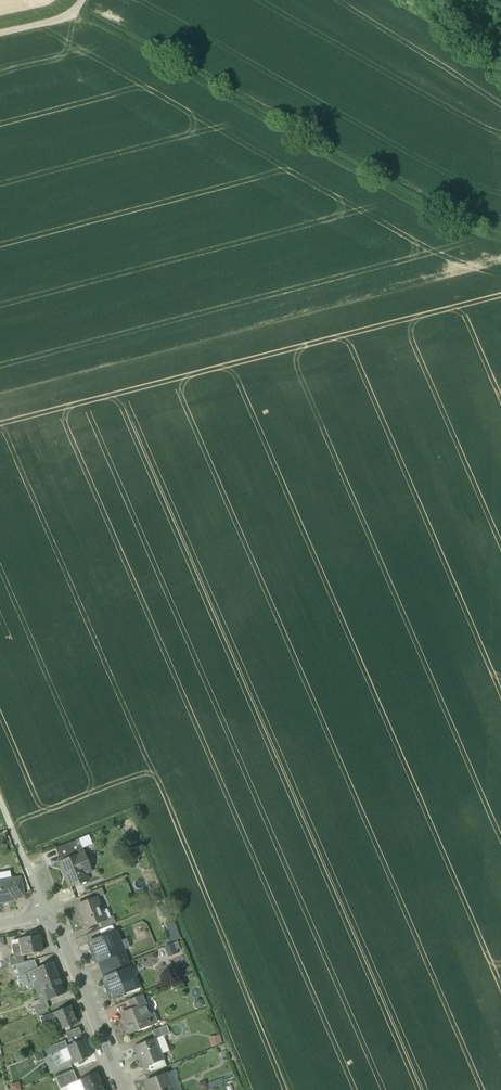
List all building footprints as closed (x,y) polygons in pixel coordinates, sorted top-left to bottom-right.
[(78,839),(55,848),(60,861),(77,855),(84,852),(78,839)] [(60,861),(59,862),(69,888),(88,880),(82,867),(88,865),(84,852),(77,855),(60,861)] [(16,900),(15,897),(12,880),(11,878),(0,880),(0,903),(16,900)] [(20,879),(12,880),(15,897),(24,895),(20,879)] [(101,888),(87,894),(90,900),(96,898),(104,895),(101,888)] [(90,900),(76,906),(85,928),(99,922),(105,920),(105,919),(96,898),(90,900)] [(113,916),(105,919),(105,920),(99,922),(101,929),(115,923),(113,916)] [(114,932),(89,942),(97,962),(124,951),(124,950),(118,952),(115,944),(119,942),(118,942),(114,932)] [(39,936),(19,939),(20,945),(22,956),(22,955),(42,952),(39,936)] [(126,939),(118,942),(119,942),(115,944),(118,952),(124,950),(130,947),(126,939)] [(178,940),(161,945),(170,973),(185,968),(180,952),(181,951),(178,940)] [(20,945),(12,946),(13,957),(14,957),(22,956),(20,945)] [(124,951),(97,962),(101,970),(128,959),(124,951)] [(22,956),(14,957),(13,957),(9,958),(10,967),(16,966),(24,963),(22,955),(22,956)] [(128,959),(101,970),(104,978),(131,967),(128,959)] [(24,963),(16,966),(20,976),(33,970),(37,969),(34,960),(24,963)] [(37,969),(33,970),(40,986),(58,979),(52,963),(37,969)] [(104,978),(103,978),(112,998),(137,988),(129,969),(131,968),(131,967),(104,978)] [(20,976),(24,986),(24,987),(25,989),(26,989),(26,991),(35,988),(40,986),(33,970),(20,976)] [(58,979),(40,986),(42,993),(46,1001),(64,994),(58,979)] [(142,995),(128,1000),(131,1009),(144,1004),(144,1005),(146,1005),(142,995)] [(46,1001),(33,1006),(36,1013),(49,1008),(46,1001)] [(131,1009),(124,1012),(128,1023),(125,1024),(128,1034),(157,1022),(153,1013),(148,1015),(144,1005),(144,1004),(131,1009)] [(69,1007),(53,1013),(56,1020),(60,1030),(76,1024),(69,1007)] [(53,1013),(40,1019),(43,1026),(56,1020),(53,1013)] [(166,1026),(152,1031),(155,1039),(170,1033),(166,1026)] [(208,1036),(211,1045),(222,1041),(219,1033),(208,1036)] [(155,1039),(134,1047),(142,1067),(163,1059),(155,1039)] [(67,1046),(67,1048),(73,1063),(78,1062),(82,1060),(90,1057),(83,1040),(67,1046)] [(65,1041),(48,1047),(51,1054),(67,1048),(67,1046),(65,1041)] [(73,1070),(55,1078),(60,1089),(68,1086),(78,1082),(73,1070)] [(80,1080),(80,1081),(84,1089),(102,1089),(103,1089),(97,1073),(80,1080)] [(146,1082),(149,1089),(172,1089),(165,1074),(146,1082)] [(11,1089),(20,1089),(21,1089),(18,1081),(9,1084),(11,1089)] [(68,1086),(70,1089),(84,1089),(80,1081),(78,1082),(68,1086)] [(206,1089),(203,1081),(197,1084),(199,1089),(202,1089),(206,1089)]
